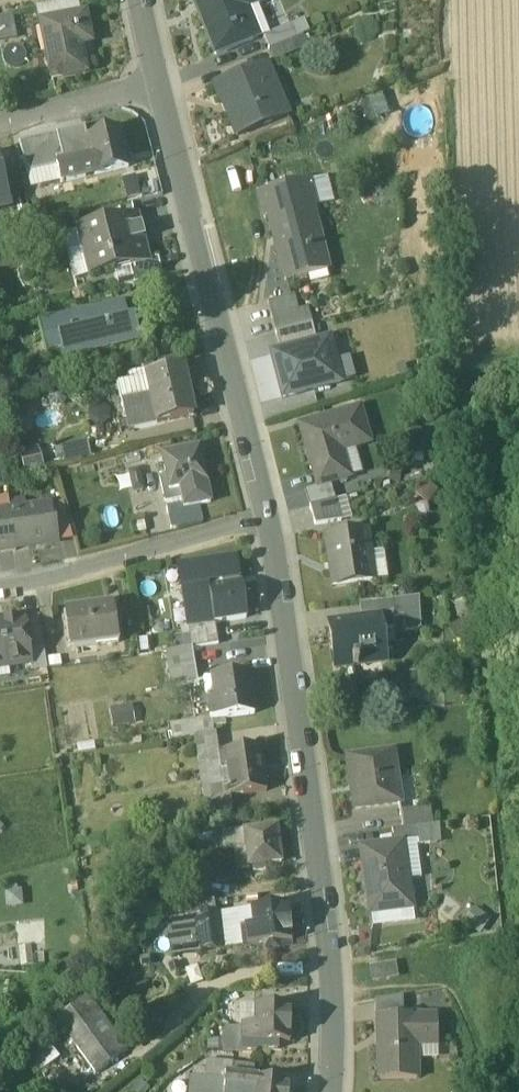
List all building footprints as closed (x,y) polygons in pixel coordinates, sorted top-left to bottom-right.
[(216,4),(198,12),(216,55),(255,39),(243,11),(257,5),(269,0),(214,0),(216,4)] [(77,2),(36,11),(40,27),(47,26),(47,24),(80,17),(77,2)] [(269,34),(257,5),(243,11),(255,39),(259,37),(264,36),(269,34)] [(80,17),(47,24),(47,26),(55,63),(49,64),(53,81),(86,74),(80,46),(91,44),(85,16),(80,17)] [(12,18),(0,20),(0,40),(15,37),(12,18)] [(269,34),(264,36),(269,49),(292,40),(292,39),(302,35),(309,32),(304,19),(269,34)] [(302,35),(292,39),(292,40),(298,52),(307,48),(302,35)] [(292,40),(269,49),(275,62),(298,52),(292,40)] [(267,63),(213,86),(221,105),(224,103),(229,113),(228,114),(238,138),(289,116),(267,63)] [(92,159),(58,167),(62,184),(96,175),(97,177),(129,169),(122,140),(124,135),(123,131),(119,128),(114,129),(111,133),(88,140),(92,159)] [(85,130),(20,146),(27,175),(58,167),(92,159),(88,140),(85,130)] [(10,210),(0,169),(0,212),(10,210)] [(310,180),(259,193),(266,220),(270,219),(286,282),(309,276),(307,269),(327,264),(313,208),(317,207),(310,180)] [(138,218),(78,233),(90,279),(131,269),(150,264),(149,262),(138,218)] [(159,260),(149,262),(150,264),(131,269),(135,286),(140,285),(164,279),(159,260)] [(294,296),(268,303),(276,333),(313,323),(308,308),(298,310),(294,296)] [(125,302),(40,324),(47,354),(62,350),(65,361),(142,341),(135,315),(129,317),(125,302)] [(318,343),(313,323),(276,333),(281,352),(318,343)] [(342,383),(330,339),(318,343),(281,352),(273,355),(285,398),(342,383)] [(184,370),(147,378),(158,425),(194,417),(184,370)] [(361,406),(300,425),(319,486),(331,482),(347,477),(339,451),(372,441),(361,406)] [(200,448),(163,456),(167,474),(170,490),(180,488),(207,483),(208,482),(200,448)] [(170,490),(167,474),(161,476),(166,500),(182,497),(180,488),(170,490)] [(319,486),(306,489),(311,505),(336,498),(331,482),(319,486)] [(207,483),(180,488),(182,497),(183,503),(184,508),(200,505),(211,502),(207,483)] [(336,498),(311,505),(316,523),(343,519),(336,498)] [(24,501),(10,503),(10,510),(12,518),(25,516),(24,510),(25,510),(24,501)] [(183,503),(167,507),(172,528),(203,521),(200,505),(184,508),(183,503)] [(25,510),(24,510),(25,516),(29,547),(59,543),(56,523),(54,523),(51,506),(25,510)] [(0,514),(0,552),(15,549),(16,552),(17,551),(17,549),(12,518),(10,510),(9,510),(9,512),(0,514)] [(12,518),(17,549),(29,547),(25,516),(12,518)] [(367,529),(327,535),(335,584),(374,578),(367,529)] [(179,570),(189,628),(215,624),(247,618),(237,559),(205,565),(179,570)] [(419,594),(360,602),(363,618),(376,616),(378,629),(395,626),(393,615),(395,614),(395,615),(404,614),(406,629),(421,627),(419,595),(419,594)] [(114,607),(70,614),(76,649),(119,642),(114,607)] [(52,610),(41,612),(44,635),(55,633),(52,610)] [(363,618),(329,623),(336,668),(354,665),(354,666),(358,666),(358,664),(383,661),(378,629),(376,616),(363,618)] [(40,618),(23,620),(28,652),(45,649),(40,618)] [(0,624),(0,666),(6,665),(7,667),(30,664),(28,652),(23,620),(0,624)] [(215,624),(189,628),(193,649),(218,645),(215,624)] [(249,674),(213,679),(217,703),(210,704),(212,721),(255,714),(249,674)] [(135,706),(112,707),(113,726),(136,725),(135,706)] [(260,748),(219,755),(221,772),(227,771),(231,797),(267,792),(260,748)] [(393,751),(349,758),(356,807),(401,801),(393,751)] [(219,755),(203,757),(206,774),(221,772),(219,755)] [(428,807),(400,810),(403,827),(421,825),(430,823),(428,807)] [(403,827),(392,829),(395,842),(404,841),(405,842),(423,839),(421,825),(403,827)] [(278,828),(245,833),(247,849),(249,868),(253,867),(254,874),(266,872),(265,866),(282,863),(278,828)] [(245,833),(223,835),(225,851),(247,849),(245,833)] [(395,842),(368,846),(370,857),(362,858),(369,908),(413,902),(405,842),(404,841),(395,842)] [(254,930),(241,932),(243,948),(263,946),(264,952),(279,950),(278,944),(291,942),(287,907),(252,912),(254,930)] [(221,916),(196,919),(198,936),(200,953),(224,951),(221,916)] [(196,919),(187,920),(189,937),(198,936),(196,919)] [(395,966),(373,970),(375,981),(397,978),(395,966)] [(199,968),(184,974),(198,1006),(213,1000),(199,968)] [(403,997),(377,1001),(377,1019),(380,1019),(380,1016),(403,1016),(403,997)] [(90,1003),(60,1023),(92,1072),(123,1052),(90,1003)] [(291,1010),(255,1009),(255,1028),(242,1028),(242,1030),(242,1045),(263,1045),(263,1053),(278,1053),(278,1045),(290,1045),(291,1010)] [(403,1016),(380,1016),(380,1019),(382,1080),(419,1079),(418,1046),(439,1045),(439,1017),(417,1018),(417,1016),(403,1016)] [(242,1030),(223,1030),(222,1055),(242,1055),(242,1045),(242,1030)] [(263,1045),(242,1045),(242,1055),(256,1056),(256,1053),(263,1053),(263,1045)] [(234,1066),(208,1063),(206,1081),(207,1082),(225,1083),(226,1078),(233,1079),(234,1066)] [(226,1078),(225,1083),(224,1091),(252,1091),(253,1081),(254,1081),(233,1079),(226,1078)] [(193,1080),(192,1091),(206,1091),(207,1082),(206,1081),(193,1080)] [(253,1081),(252,1091),(289,1091),(290,1085),(254,1081),(253,1081)] [(207,1082),(206,1091),(224,1091),(225,1083),(207,1082)]
